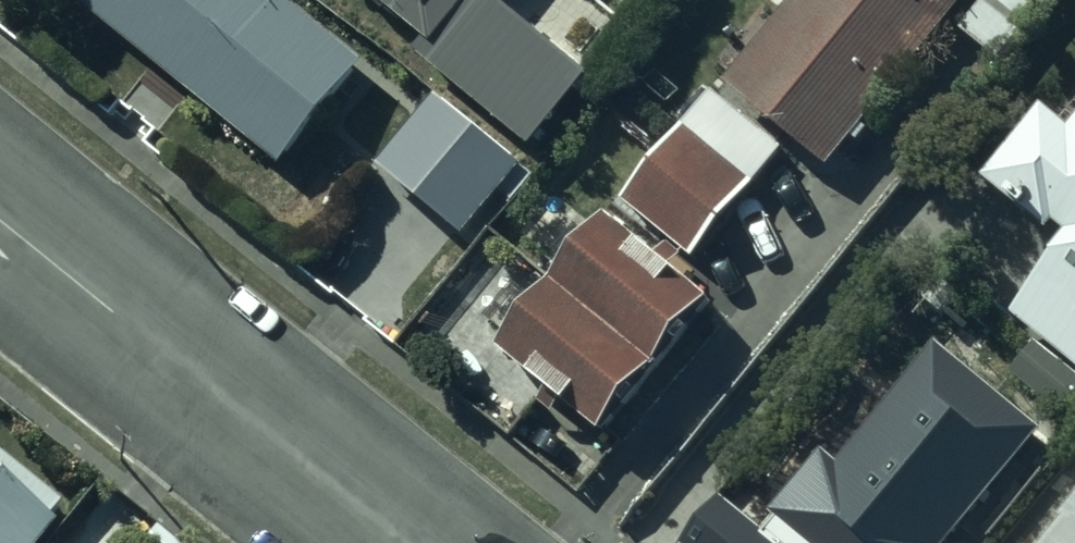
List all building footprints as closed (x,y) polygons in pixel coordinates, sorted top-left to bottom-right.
[(282,179),(366,78),(271,0),(97,0),(81,19),(282,179)] [(426,14),(438,0),(409,0),(426,14)] [(729,81),(839,168),(974,0),(794,0),(729,81)] [(958,33),(998,67),(1057,0),(986,0),(958,33)] [(525,165),(436,95),(378,167),(467,238),(525,165)] [(1057,113),(1000,185),(1074,243),(1014,318),(1074,366),(1074,127),(1057,113)] [(761,179),(690,127),(631,207),(703,259),(761,179)] [(715,301),(611,220),(505,355),(609,436),(715,301)] [(776,513),(812,542),(986,542),(1065,450),(948,351),(850,466),(830,450),(776,513)] [(0,493),(0,542),(56,542),(59,540),(0,493)] [(724,501),(689,542),(774,542),(724,501)] [(1048,542),(1074,542),(1074,507),(1048,542)]
